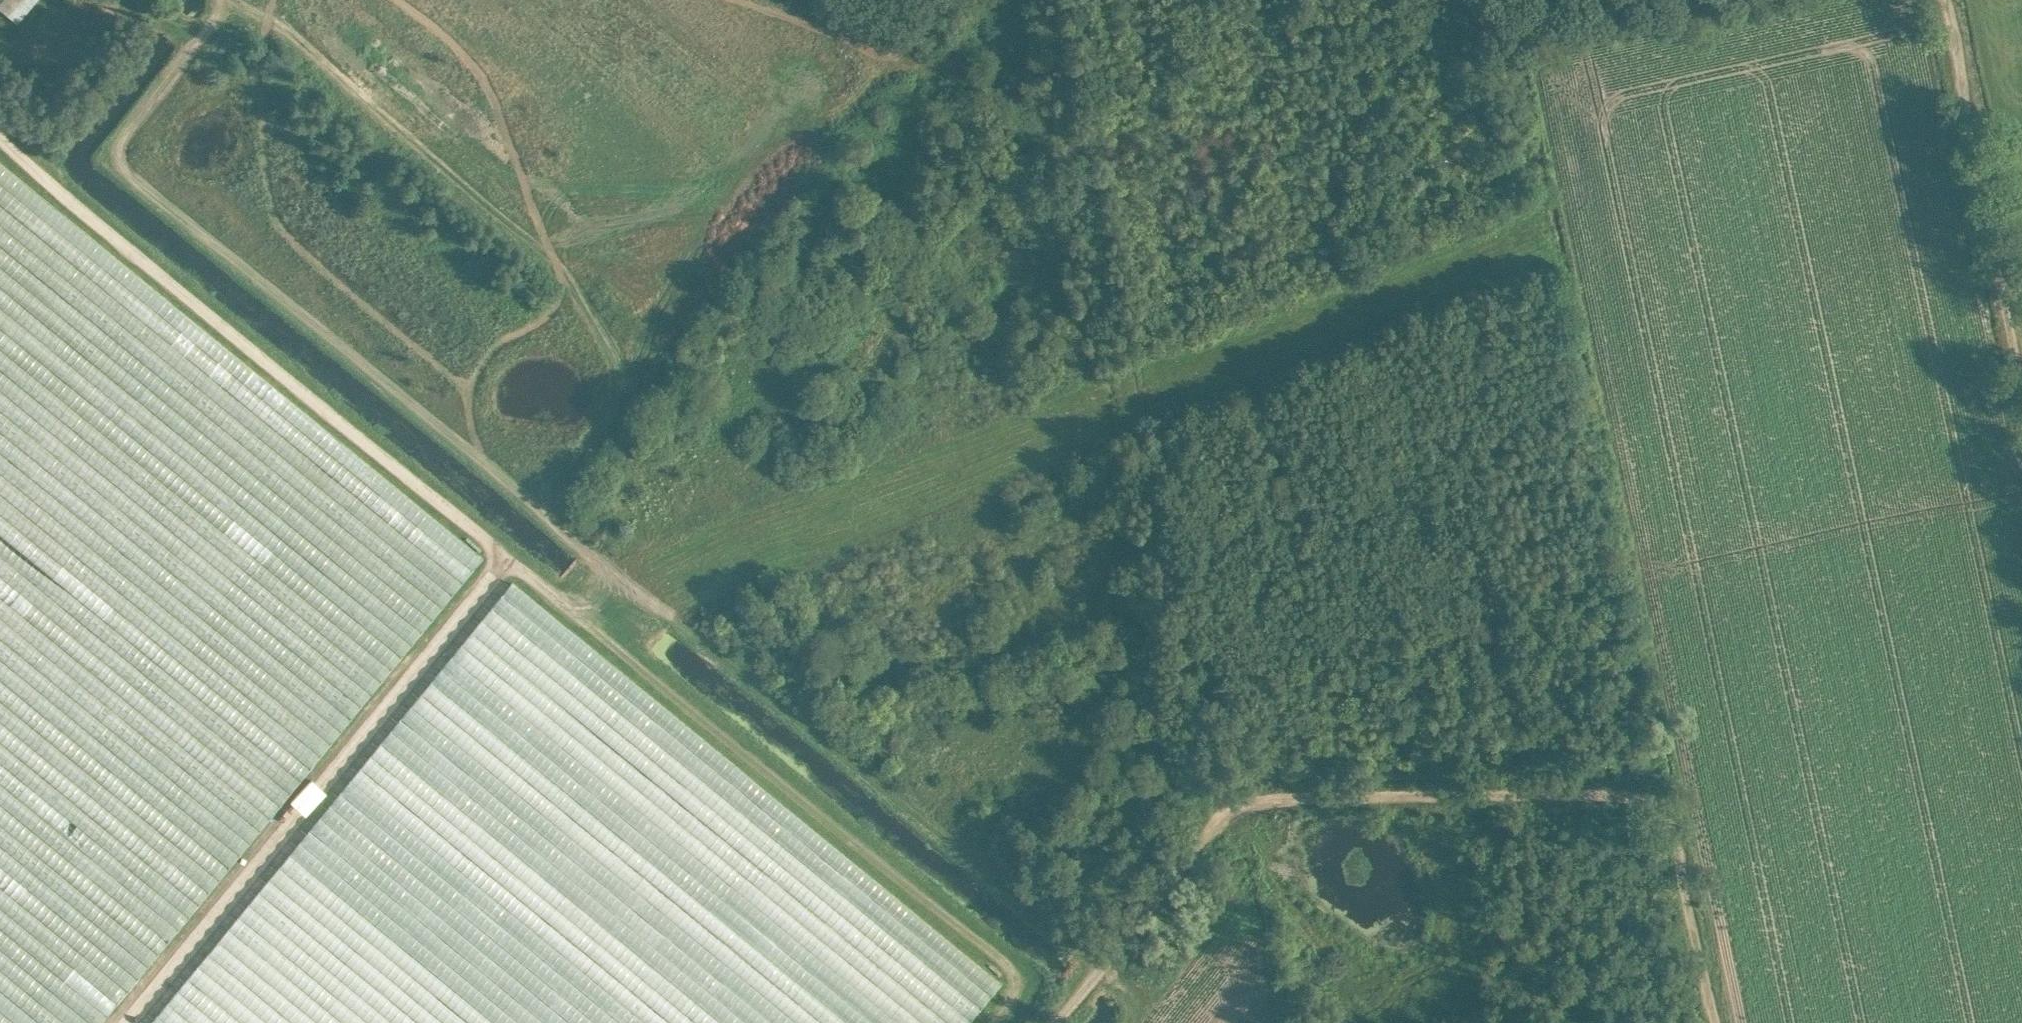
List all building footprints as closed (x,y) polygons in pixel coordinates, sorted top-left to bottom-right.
[(19,24),(38,0),(0,0),(0,9),(19,24)] [(262,910),(270,899),(259,891),(251,901),(262,910)]
